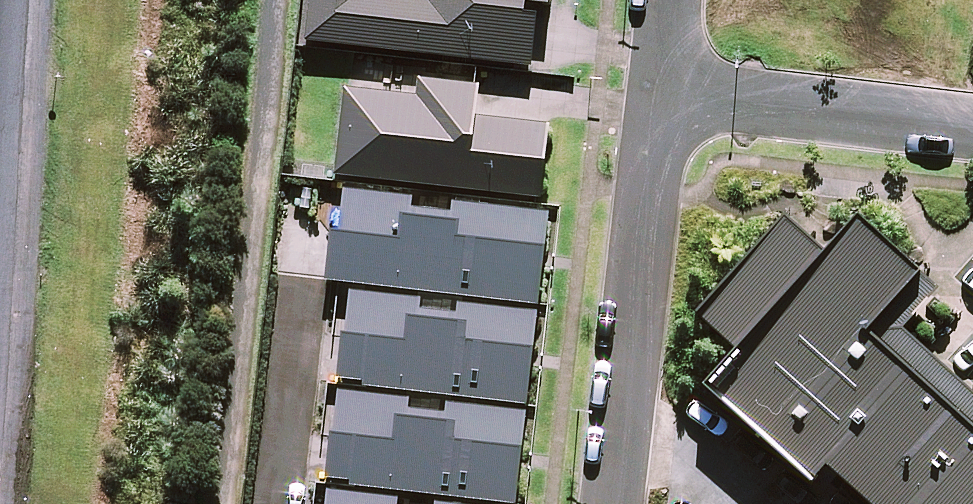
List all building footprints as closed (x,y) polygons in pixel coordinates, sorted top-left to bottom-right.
[(708,395),(831,503),(972,503),(972,420),(874,332),(918,283),(857,228),(833,255),(790,218),(703,316),(745,353),(708,395)]
